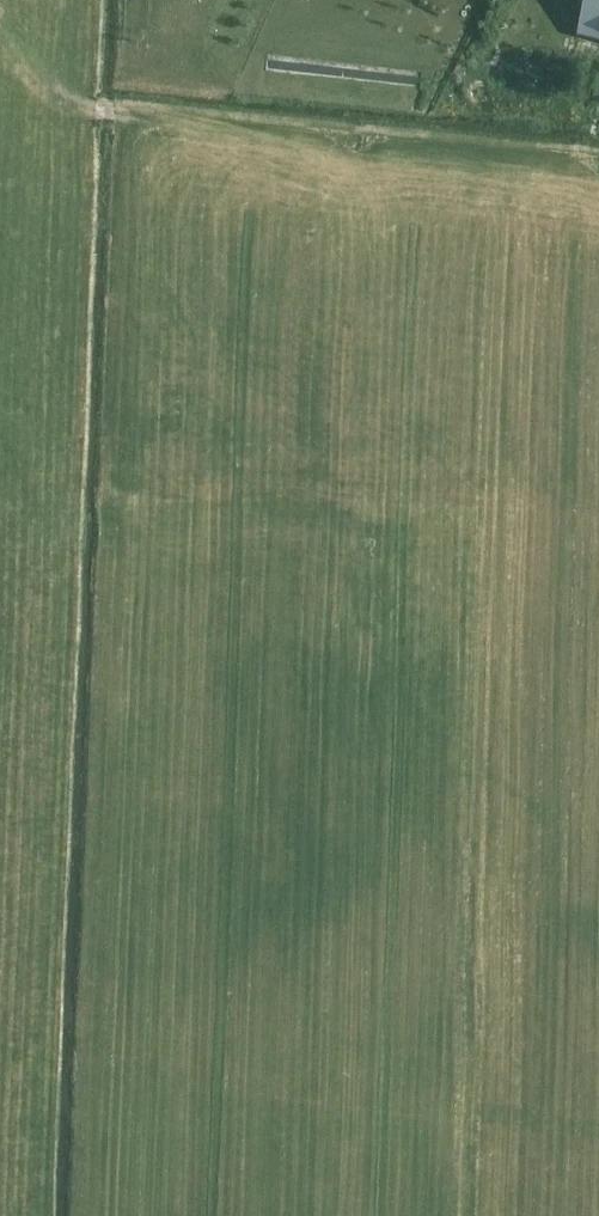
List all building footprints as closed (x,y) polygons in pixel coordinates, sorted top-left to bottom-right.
[(576,38),(598,45),(598,0),(582,0),(576,38)]
